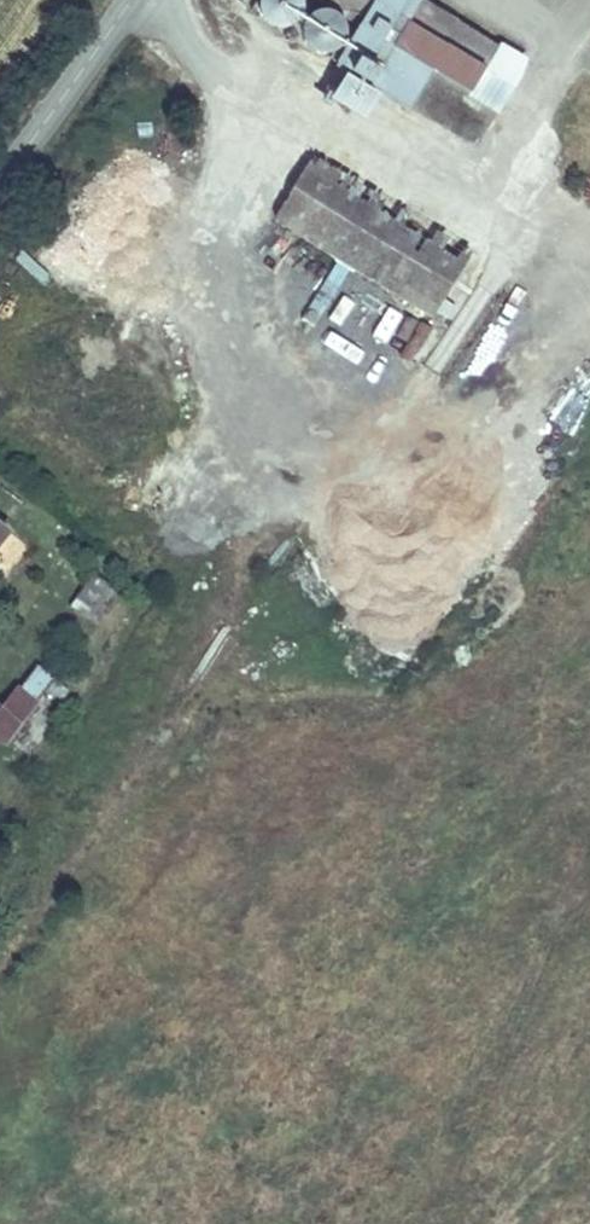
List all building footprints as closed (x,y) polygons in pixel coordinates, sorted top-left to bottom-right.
[(383,92),(476,149),(533,57),(502,39),(500,46),(427,0),(254,0),(248,10),(346,69),(330,96),(366,119),(383,92)] [(314,152),(273,217),(431,315),(473,250),(314,152)] [(327,316),(347,271),(331,264),(311,308),(327,316)] [(11,529),(0,520),(0,542),(11,529)] [(90,573),(68,602),(95,622),(115,590),(90,573)] [(14,685),(0,704),(0,739),(6,744),(38,701),(14,685)]
